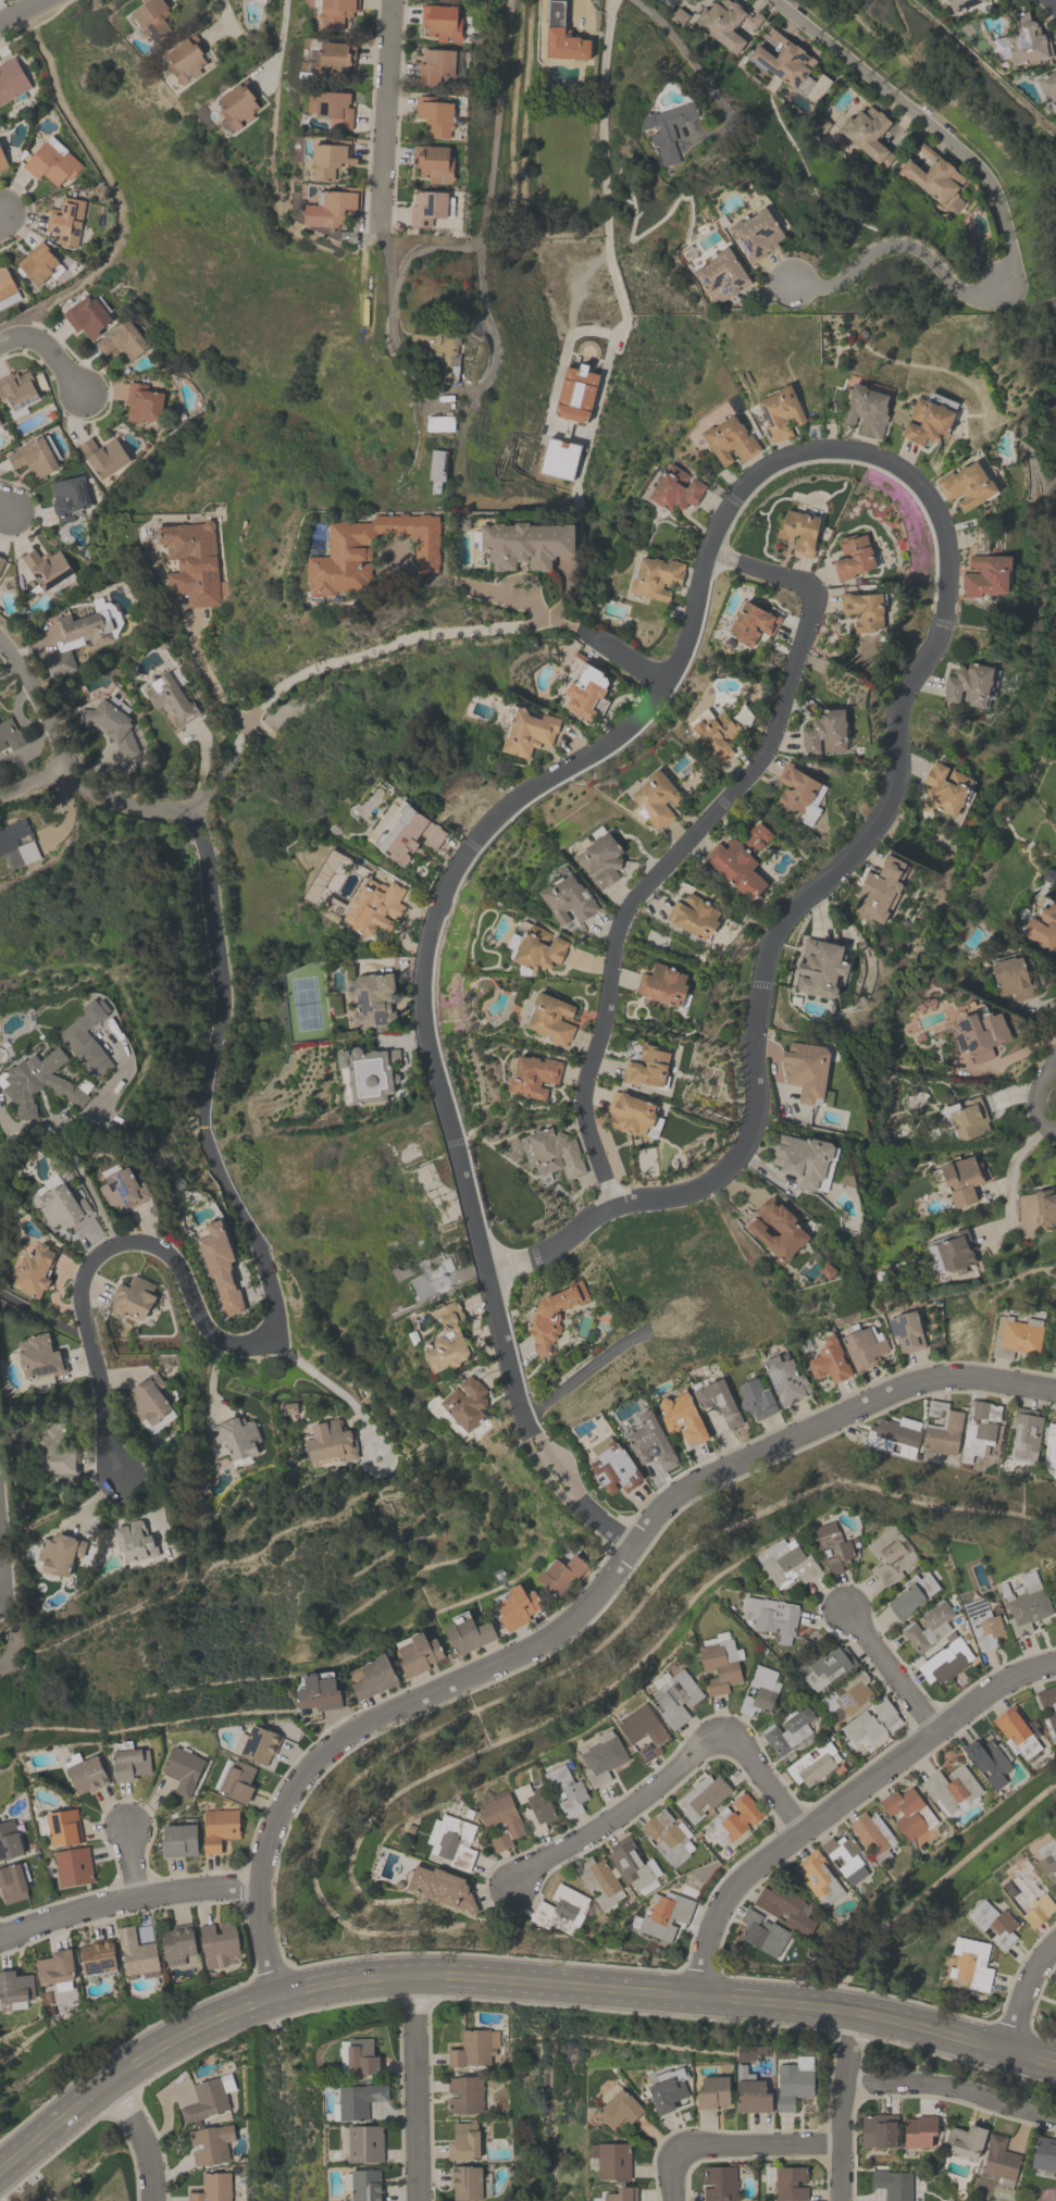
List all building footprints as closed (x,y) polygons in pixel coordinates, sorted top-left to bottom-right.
[(131,13),(148,0),(167,0),(171,5),(166,9),(169,13),(162,18),(170,29),(152,41),(147,35),(141,34),(141,28),(131,13)] [(306,5),(306,0),(358,0),(358,7),(360,7),(360,12),(352,11),(352,16),(344,16),(343,29),(321,28),(322,17),(324,18),(325,15),(316,15),(316,7),(306,5)] [(545,57),(547,0),(564,0),(563,28),(569,28),(569,36),(579,37),(579,39),(589,39),(588,59),(545,57)] [(707,10),(714,0),(728,0),(731,2),(732,0),(742,7),(740,9),(750,16),(755,11),(763,16),(754,29),(741,20),(735,26),(733,26),(730,29),(745,40),(734,54),(694,23),(694,20),(696,17),(699,16),(699,14),(701,11),(705,9),(707,10)] [(948,7),(946,0),(984,0),(953,13),(952,12),(951,12),(948,8),(949,7),(949,5),(948,7)] [(421,3),(456,4),(456,15),(461,15),(460,32),(462,37),(458,42),(450,42),(451,36),(446,36),(446,41),(436,41),(436,36),(427,36),(427,25),(420,25),(421,3)] [(1012,64),(1010,57),(1009,58),(1009,57),(996,59),(993,38),(1005,36),(1005,35),(1009,34),(1007,24),(1015,22),(1014,13),(1027,11),(1029,21),(1031,21),(1032,21),(1033,21),(1034,22),(1035,24),(1035,26),(1034,28),(1032,29),(1033,36),(1046,33),(1052,55),(1012,64)] [(757,43),(773,55),(781,45),(765,33),(770,26),(794,45),(794,43),(804,51),(803,52),(807,54),(808,53),(817,61),(806,74),(813,79),(820,72),(832,80),(815,103),(804,95),(803,95),(793,87),(792,88),(782,80),(772,94),(762,86),(772,74),(766,70),(763,73),(745,59),(757,43)] [(198,69),(200,72),(192,77),(189,73),(185,76),(188,80),(183,85),(175,83),(175,77),(165,63),(170,61),(164,53),(187,37),(188,38),(195,34),(206,50),(199,54),(206,63),(198,69)] [(355,43),(355,65),(348,65),(347,79),(327,78),(327,72),(322,72),(322,78),(315,77),(311,72),(314,69),(315,51),(320,51),(321,41),(349,42),(349,43),(355,43)] [(455,50),(454,76),(438,75),(438,85),(417,84),(418,62),(423,63),(424,59),(414,59),(414,54),(421,54),(421,49),(455,50)] [(30,87),(0,104),(0,73),(0,64),(13,55),(30,87)] [(1035,79),(1055,69),(1055,101),(1055,99),(1049,101),(1046,95),(1043,96),(1035,79)] [(216,99),(229,89),(229,88),(238,82),(238,83),(245,77),(258,95),(254,97),(254,98),(252,99),(259,108),(250,113),(253,117),(246,123),(243,119),(238,122),(241,126),(236,129),(229,128),(229,123),(219,109),(220,108),(216,102),(218,101),(216,99)] [(351,129),(328,129),(330,117),(314,117),(314,112),(306,112),(307,91),(315,92),(315,91),(350,92),(350,103),(347,103),(347,108),(352,108),(351,129)] [(449,138),(427,137),(428,124),(424,124),(424,117),(414,117),(417,96),(448,98),(448,102),(452,102),(451,122),(454,126),(449,130),(449,138)] [(644,115),(655,111),(656,113),(693,101),(698,116),(678,123),(678,122),(671,124),(675,138),(672,139),(680,161),(663,166),(657,146),(653,147),(648,135),(659,130),(657,124),(641,130),(642,123),(644,115)] [(883,169),(837,130),(842,124),(843,121),(844,119),(846,116),(849,116),(852,117),(859,109),(862,112),(869,104),(878,112),(879,110),(886,116),(885,117),(891,122),(878,138),(877,137),(874,139),(894,157),(883,169)] [(41,173),(36,179),(21,165),(45,140),(50,135),(66,150),(66,151),(82,165),(70,179),(69,179),(67,181),(64,177),(55,186),(41,173)] [(312,179),(312,172),(309,166),(312,163),(312,144),(330,144),(330,138),(350,140),(349,154),(347,154),(346,157),(357,158),(357,163),(339,162),(339,166),(334,166),(334,181),(312,179)] [(10,169),(0,139),(0,172),(10,169)] [(965,179),(955,191),(957,194),(945,208),(898,169),(907,159),(924,173),(930,165),(929,164),(932,161),(916,147),(921,141),(954,169),(953,170),(965,179)] [(412,166),(412,146),(421,146),(421,145),(428,145),(428,146),(448,147),(448,156),(452,156),(452,174),(455,178),(450,184),(428,183),(428,178),(418,177),(419,167),(417,167),(417,166),(412,166)] [(345,215),(344,227),(303,225),(305,203),(316,204),(318,191),(322,191),(323,190),(339,190),(339,186),(360,187),(359,209),(353,209),(353,215),(345,215)] [(432,217),(432,221),(431,222),(431,227),(409,226),(410,206),(414,206),(415,200),(413,200),(414,190),(447,192),(447,197),(452,197),(452,203),(447,203),(446,217),(432,217)] [(48,208),(59,210),(62,196),(85,200),(76,247),(58,244),(60,233),(45,229),(48,208)] [(766,207),(784,236),(783,237),(784,238),(778,243),(777,241),(775,241),(779,246),(753,263),(728,227),(740,219),(741,221),(748,216),(749,217),(757,212),(758,210),(759,209),(762,208),(763,208),(766,207)] [(52,252),(51,254),(58,261),(57,262),(63,269),(53,279),(49,274),(37,286),(15,263),(40,239),(52,252)] [(694,272),(695,270),(697,268),(700,266),(703,266),(709,262),(708,261),(709,260),(707,258),(726,245),(750,282),(713,306),(694,272)] [(20,298),(0,309),(0,266),(3,264),(16,290),(20,298)] [(75,332),(61,313),(85,295),(89,300),(94,297),(100,304),(103,302),(110,310),(105,313),(111,320),(97,331),(100,334),(90,340),(79,327),(75,332)] [(97,344),(105,336),(103,334),(127,316),(149,345),(127,361),(121,353),(116,358),(110,349),(104,353),(97,344)] [(552,414),(564,365),(577,369),(579,362),(587,364),(586,371),(598,374),(585,423),(552,414)] [(5,395),(0,398),(0,378),(10,373),(11,374),(15,372),(17,375),(28,370),(34,381),(32,382),(40,399),(25,407),(27,410),(12,419),(9,413),(13,411),(5,395)] [(125,420),(127,402),(125,402),(128,381),(147,384),(146,390),(163,393),(159,422),(141,420),(141,422),(125,420)] [(856,434),(860,418),(856,416),(854,424),(852,424),(852,425),(842,423),(843,421),(841,421),(852,382),(880,389),(879,391),(887,394),(885,406),(886,408),(884,414),(887,415),(880,440),(856,434)] [(788,383),(805,419),(803,420),(804,422),(796,425),(796,423),(794,424),(790,416),(785,419),(792,435),(778,440),(777,440),(770,444),(762,426),(767,425),(763,420),(762,421),(759,413),(760,411),(756,400),(765,397),(763,395),(788,383)] [(944,435),(936,433),(939,438),(929,443),(925,436),(921,446),(907,439),(907,438),(899,435),(906,421),(918,425),(920,422),(907,418),(916,396),(918,397),(919,394),(927,397),(929,391),(957,403),(944,435)] [(732,413),(738,423),(741,423),(746,430),(744,432),(747,436),(750,434),(760,449),(742,462),(731,447),(725,451),(732,460),(722,465),(699,433),(709,426),(710,424),(722,416),(723,418),(728,414),(729,416),(732,413)] [(33,481),(24,463),(12,470),(4,455),(41,435),(41,436),(47,434),(59,457),(54,459),(59,468),(33,481)] [(113,437),(128,460),(99,480),(77,445),(90,436),(97,447),(113,437)] [(537,472),(546,436),(580,445),(571,481),(537,472)] [(444,481),(428,480),(431,449),(447,450),(444,481)] [(946,500),(934,481),(951,471),(953,474),(957,471),(956,470),(962,465),(966,467),(976,460),(980,469),(983,468),(997,492),(962,512),(956,502),(965,497),(961,492),(946,500)] [(706,485),(701,493),(703,493),(694,506),(684,500),(686,508),(675,509),(674,501),(668,511),(647,498),(654,487),(654,485),(656,482),(657,482),(670,462),(688,475),(682,485),(684,487),(692,476),(706,485)] [(58,523),(55,514),(54,514),(52,502),(48,482),(82,474),(89,507),(79,509),(79,513),(75,514),(74,510),(71,510),(73,520),(58,523)] [(794,540),(787,538),(786,539),(775,536),(779,518),(783,519),(785,509),(802,513),(804,512),(805,512),(806,514),(819,517),(816,531),(817,531),(816,537),(815,537),(813,542),(816,542),(816,543),(818,544),(817,550),(813,550),(812,558),(792,552),(793,549),(792,549),(794,540)] [(438,515),(438,521),(439,521),(439,532),(438,532),(438,534),(439,534),(439,545),(438,545),(438,552),(439,552),(439,564),(438,564),(438,573),(413,573),(413,537),(372,538),(372,594),(311,595),(311,590),(310,590),(310,581),(308,581),(308,556),(328,556),(328,522),(335,522),(335,521),(346,521),(346,522),(370,522),(370,520),(374,520),(374,515),(399,515),(399,513),(407,513),(407,515),(419,515),(419,514),(428,514),(428,515),(438,515)] [(157,526),(178,524),(178,523),(179,522),(182,522),(183,522),(184,522),(185,523),(203,522),(206,520),(210,519),(213,522),(214,527),(213,531),(220,605),(187,608),(186,594),(174,594),(173,585),(169,585),(167,573),(178,571),(177,559),(167,559),(166,548),(169,548),(169,545),(162,545),(161,543),(158,543),(157,526)] [(573,555),(554,556),(554,559),(550,559),(549,570),(548,570),(548,571),(541,571),(541,570),(527,570),(527,561),(514,561),(514,570),(501,570),(492,569),(492,561),(488,561),(488,549),(480,549),(481,531),(479,530),(479,525),(481,523),(485,523),(486,524),(492,524),(492,522),(502,522),(504,524),(513,524),(513,522),(529,522),(529,524),(573,525),(573,555)] [(865,534),(870,549),(871,550),(872,554),(872,555),(872,557),(879,556),(881,564),(862,571),(861,572),(858,573),(857,572),(853,573),(854,577),(837,582),(832,561),(842,557),(836,538),(855,533),(856,536),(865,534)] [(58,549),(72,572),(42,592),(21,557),(34,548),(39,556),(47,551),(50,555),(58,549)] [(1010,556),(1009,568),(1007,571),(1006,594),(996,593),(993,595),(984,595),(984,593),(980,593),(980,597),(962,596),(962,589),(960,588),(961,572),(979,573),(979,568),(970,567),(970,564),(969,564),(969,556),(970,556),(970,555),(1010,556)] [(680,586),(662,582),(660,588),(669,590),(668,592),(670,593),(668,600),(667,600),(666,601),(628,592),(635,564),(638,565),(641,556),(651,559),(654,557),(660,558),(662,558),(684,563),(682,571),(683,571),(680,586)] [(884,593),(885,604),(882,604),(882,627),(872,629),(872,632),(854,633),(854,617),(857,617),(860,612),(860,611),(858,611),(856,613),(841,613),(840,592),(857,592),(857,594),(884,593)] [(758,629),(757,631),(759,632),(750,647),(732,637),(733,634),(728,630),(734,619),(731,617),(741,599),(744,600),(744,599),(766,611),(767,609),(768,610),(770,606),(782,612),(780,617),(781,617),(771,636),(758,629)] [(53,619),(70,613),(72,620),(105,609),(109,619),(110,618),(110,619),(115,622),(112,630),(109,631),(112,639),(90,647),(88,639),(83,642),(82,636),(61,643),(53,619)] [(561,705),(566,695),(563,693),(571,680),(567,677),(571,670),(568,668),(574,657),(571,655),(574,649),(601,666),(600,668),(602,670),(602,672),(601,675),(606,677),(607,675),(618,682),(611,693),(606,689),(605,692),(605,693),(604,695),(602,695),(601,697),(607,701),(599,716),(596,713),(593,722),(582,717),(580,718),(572,713),(572,711),(561,705)] [(992,668),(992,669),(997,670),(992,699),(989,698),(986,708),(983,707),(983,708),(961,702),(964,691),(960,689),(958,702),(942,699),(943,692),(942,692),(946,674),(955,677),(952,671),(962,666),(966,671),(967,661),(992,668)] [(200,713),(178,728),(173,720),(172,721),(161,705),(156,708),(154,706),(153,707),(144,691),(145,691),(142,688),(149,684),(148,683),(167,670),(187,700),(190,698),(200,713)] [(122,760),(114,741),(92,724),(78,723),(79,708),(92,709),(101,697),(107,701),(111,695),(129,709),(125,714),(131,719),(127,722),(132,724),(128,729),(139,754),(122,760)] [(733,753),(716,766),(706,751),(706,749),(707,748),(696,732),(695,733),(688,723),(697,717),(696,716),(711,704),(713,707),(718,704),(729,719),(735,714),(736,712),(738,705),(743,702),(751,716),(748,724),(725,741),(733,753)] [(550,745),(539,743),(538,748),(532,746),(527,759),(500,750),(508,724),(505,718),(509,705),(517,707),(517,706),(559,718),(556,733),(555,733),(550,745)] [(800,729),(810,729),(810,726),(807,725),(807,722),(812,717),(818,717),(818,710),(844,709),(844,720),(845,722),(846,728),(844,732),(845,750),(822,751),(821,738),(818,739),(819,751),(804,753),(803,745),(802,745),(800,729)] [(4,753),(0,755),(0,721),(10,717),(16,730),(17,729),(25,743),(11,749),(4,737),(1,739),(5,748),(2,749),(4,753)] [(786,759),(800,768),(799,771),(825,786),(816,806),(820,808),(809,826),(796,819),(800,812),(794,809),(792,811),(775,801),(784,787),(788,789),(793,787),(793,786),(791,785),(787,786),(775,779),(786,759)] [(954,817),(931,806),(935,797),(928,799),(924,787),(931,786),(922,783),(929,767),(930,768),(933,761),(947,768),(942,780),(945,781),(951,769),(972,779),(961,800),(962,801),(960,806),(959,807),(954,817)] [(682,797),(681,798),(682,799),(675,806),(674,805),(673,806),(668,799),(663,804),(674,817),(662,828),(661,825),(656,831),(645,818),(646,816),(623,789),(636,780),(638,782),(657,768),(682,797)] [(402,799),(430,818),(428,820),(435,824),(435,823),(439,826),(438,828),(447,833),(434,851),(421,843),(425,837),(420,833),(414,841),(419,844),(412,853),(408,849),(406,851),(408,854),(409,859),(406,863),(400,863),(388,855),(387,856),(380,851),(381,850),(377,848),(380,847),(377,846),(376,847),(371,843),(402,799)] [(1,855),(0,855),(0,829),(5,826),(5,825),(24,818),(34,841),(33,842),(39,857),(8,870),(1,855)] [(758,821),(771,833),(755,851),(742,840),(748,832),(748,830),(751,826),(754,826),(758,821)] [(599,891),(589,878),(600,870),(597,866),(586,874),(573,856),(581,850),(575,843),(586,835),(592,842),(592,841),(595,837),(597,838),(606,831),(622,850),(614,857),(621,858),(620,869),(613,869),(619,876),(599,891)] [(701,857),(717,841),(723,846),(732,836),(751,855),(750,856),(757,862),(754,867),(769,882),(758,894),(761,897),(754,905),(701,857)] [(867,870),(875,875),(882,863),(881,862),(885,853),(905,862),(904,863),(908,866),(899,883),(900,883),(902,885),(898,891),(898,894),(887,915),(886,915),(882,923),(870,918),(869,921),(857,915),(858,912),(854,910),(861,896),(856,893),(864,880),(862,879),(867,870)] [(559,924),(537,892),(560,876),(562,879),(570,873),(576,883),(580,883),(583,888),(585,887),(589,894),(589,895),(598,908),(591,912),(593,913),(579,922),(570,908),(564,911),(570,920),(568,921),(568,922),(561,925),(560,924),(559,924)] [(405,888),(397,901),(405,906),(396,920),(385,913),(384,916),(396,922),(389,933),(374,924),(374,929),(371,934),(365,936),(350,928),(352,924),(343,919),(350,906),(349,901),(352,897),(356,896),(363,884),(364,885),(369,878),(378,884),(385,885),(386,886),(390,880),(405,888)] [(675,899),(682,904),(688,892),(712,906),(711,908),(718,911),(713,920),(717,922),(706,941),(704,940),(703,941),(678,927),(676,928),(669,923),(671,921),(666,918),(675,899)] [(1051,900),(1055,904),(1055,957),(1022,934),(1023,933),(1021,932),(1024,927),(1022,925),(1029,916),(1038,921),(1040,917),(1035,913),(1041,905),(1046,908),(1051,900)] [(511,960),(517,949),(515,947),(517,944),(519,943),(518,941),(522,931),(515,928),(519,922),(523,920),(529,923),(530,922),(550,933),(545,944),(548,946),(554,935),(568,942),(559,965),(549,960),(551,966),(541,970),(538,963),(534,971),(511,960)] [(843,946),(841,953),(845,954),(844,961),(848,962),(845,977),(836,974),(834,985),(835,985),(837,988),(835,996),(832,998),(805,993),(805,992),(795,988),(798,975),(807,978),(808,975),(795,972),(798,960),(804,962),(806,955),(803,955),(804,948),(802,947),(805,936),(843,946)] [(1036,995),(1015,1000),(1012,992),(998,996),(990,966),(997,963),(996,961),(1014,956),(1014,958),(1020,956),(1028,978),(1032,977),(1036,995)] [(633,993),(641,972),(648,974),(653,961),(678,970),(676,972),(686,975),(683,984),(686,985),(684,993),(689,995),(684,1009),(675,1006),(675,1007),(633,993)] [(389,1010),(395,1010),(396,1023),(353,1028),(352,1014),(357,1014),(356,1004),(352,1004),(351,996),(349,997),(347,980),(355,980),(358,975),(368,974),(368,973),(374,972),(374,973),(392,972),(394,992),(390,992),(392,1002),(389,1002),(389,1010)] [(570,1042),(568,1041),(564,1047),(548,1041),(549,1036),(545,1034),(544,1036),(536,1033),(535,1031),(525,1027),(529,1018),(526,1017),(536,990),(574,1005),(573,1007),(575,1007),(571,1017),(569,1016),(569,1017),(561,1015),(559,1019),(575,1025),(570,1042)] [(96,1079),(89,1070),(88,1071),(58,1034),(85,1012),(80,1007),(94,997),(97,1002),(101,998),(110,1009),(105,1012),(107,1015),(95,1024),(94,1023),(86,1030),(108,1055),(107,1057),(113,1064),(96,1079)] [(993,1056),(973,1064),(970,1053),(968,1054),(967,1049),(960,1052),(952,1027),(957,1024),(956,1020),(974,1012),(978,1020),(982,1019),(980,1014),(990,1010),(992,1015),(999,1011),(1005,1027),(1006,1025),(1010,1037),(990,1046),(993,1056)] [(784,1083),(784,1080),(783,1078),(784,1072),(785,1071),(785,1070),(782,1069),(783,1061),(781,1060),(782,1050),(788,1052),(787,1049),(788,1045),(790,1044),(790,1042),(824,1046),(829,1053),(822,1098),(813,1097),(812,1104),(797,1103),(798,1085),(784,1083)] [(621,1082),(625,1060),(641,1062),(643,1065),(644,1066),(645,1065),(642,1059),(638,1058),(642,1043),(661,1047),(660,1050),(669,1053),(666,1069),(667,1070),(666,1073),(664,1075),(669,1077),(666,1090),(649,1086),(649,1084),(637,1082),(637,1084),(621,1082)] [(13,1099),(0,1085),(0,1073),(2,1071),(7,1072),(7,1068),(10,1065),(15,1066),(23,1058),(25,1060),(35,1054),(40,1060),(59,1046),(67,1058),(50,1072),(75,1085),(83,1077),(92,1084),(85,1093),(89,1096),(80,1107),(50,1090),(52,1087),(44,1084),(32,1094),(33,1103),(35,1103),(37,1117),(17,1118),(15,1104),(18,1104),(17,1096),(13,1099)] [(386,1100),(351,1105),(351,1103),(343,1104),(336,1050),(347,1049),(348,1054),(351,1054),(350,1050),(353,1046),(358,1046),(361,1049),(362,1053),(370,1052),(371,1050),(374,1050),(376,1050),(398,1048),(399,1064),(389,1065),(390,1073),(394,1073),(397,1074),(398,1081),(395,1083),(393,1083),(394,1093),(385,1094),(386,1100)] [(506,1091),(508,1082),(508,1079),(512,1062),(514,1062),(518,1054),(527,1057),(530,1056),(538,1058),(538,1060),(543,1061),(544,1057),(563,1061),(557,1085),(541,1081),(539,1085),(547,1087),(545,1100),(506,1091)] [(663,1118),(655,1139),(643,1134),(643,1135),(634,1133),(634,1135),(608,1126),(611,1117),(613,1117),(614,1114),(607,1109),(613,1090),(619,1092),(619,1091),(629,1093),(628,1094),(655,1104),(655,1105),(658,1107),(655,1116),(663,1118)] [(989,1131),(957,1142),(947,1112),(959,1108),(957,1102),(979,1094),(987,1120),(985,1121),(989,1131)] [(567,1134),(564,1140),(574,1136),(586,1172),(567,1179),(562,1167),(539,1174),(533,1154),(531,1153),(530,1148),(530,1146),(526,1134),(551,1127),(554,1136),(557,1130),(567,1134)] [(830,1143),(833,1146),(837,1147),(835,1160),(834,1160),(827,1191),(816,1189),(815,1190),(797,1185),(799,1177),(779,1171),(780,1166),(772,1164),(772,1160),(772,1159),(773,1155),(774,1154),(772,1153),(775,1143),(777,1143),(779,1133),(804,1139),(807,1136),(830,1143)] [(986,1180),(971,1186),(977,1199),(954,1208),(939,1166),(960,1158),(960,1159),(972,1155),(976,1164),(980,1161),(986,1180)] [(146,1202),(125,1213),(123,1207),(120,1209),(117,1204),(109,1208),(98,1186),(105,1183),(103,1178),(127,1166),(136,1183),(142,1180),(151,1196),(145,1199),(146,1202)] [(51,1226),(50,1227),(39,1208),(45,1205),(39,1196),(41,1194),(40,1193),(47,1190),(48,1191),(55,1185),(55,1186),(63,1182),(75,1201),(83,1196),(91,1210),(89,1213),(90,1214),(66,1228),(64,1224),(61,1227),(59,1223),(52,1227),(51,1226)] [(1051,1193),(1055,1192),(1055,1224),(1042,1226),(1040,1215),(1038,1215),(1033,1191),(1049,1187),(1051,1193)] [(809,1236),(799,1246),(798,1245),(790,1255),(791,1256),(787,1260),(786,1259),(781,1265),(773,1258),(775,1256),(745,1227),(753,1218),(754,1219),(755,1217),(756,1218),(759,1215),(755,1210),(766,1198),(767,1199),(771,1195),(772,1196),(795,1218),(793,1221),(809,1236)] [(234,1259),(229,1261),(229,1263),(229,1265),(229,1266),(229,1268),(229,1269),(229,1270),(235,1290),(238,1289),(244,1310),(223,1316),(212,1277),(209,1278),(196,1239),(197,1239),(195,1232),(202,1229),(204,1228),(206,1226),(204,1223),(220,1219),(234,1259)] [(976,1261),(964,1266),(966,1271),(956,1274),(955,1269),(949,1271),(946,1270),(936,1273),(927,1246),(953,1236),(951,1232),(965,1227),(973,1247),(970,1248),(970,1249),(971,1249),(976,1261)] [(12,1283),(16,1274),(13,1273),(17,1265),(18,1265),(22,1256),(24,1257),(26,1251),(32,1253),(36,1244),(37,1244),(39,1241),(58,1249),(50,1268),(48,1267),(47,1268),(50,1270),(47,1278),(50,1279),(45,1290),(42,1289),(38,1300),(18,1291),(21,1286),(12,1283)] [(412,1305),(402,1283),(406,1276),(408,1273),(411,1273),(418,1271),(415,1265),(419,1255),(428,1259),(432,1265),(438,1263),(436,1258),(449,1253),(456,1269),(448,1273),(454,1286),(412,1305)] [(142,1319),(138,1317),(137,1318),(134,1316),(133,1315),(124,1310),(122,1316),(107,1308),(110,1302),(109,1301),(119,1282),(128,1288),(135,1276),(154,1285),(150,1294),(154,1296),(151,1304),(150,1304),(142,1319)] [(538,1300),(543,1297),(545,1295),(549,1294),(551,1294),(570,1286),(568,1284),(581,1279),(589,1298),(576,1304),(575,1304),(566,1307),(564,1307),(555,1311),(556,1313),(559,1313),(558,1322),(556,1321),(560,1325),(559,1331),(556,1334),(556,1338),(554,1340),(551,1341),(555,1353),(537,1357),(535,1351),(534,1351),(532,1342),(533,1341),(532,1336),(531,1336),(530,1330),(531,1329),(530,1326),(532,1325),(531,1321),(532,1314),(534,1309),(538,1300)] [(470,1357),(460,1360),(459,1366),(452,1368),(448,1366),(433,1373),(427,1361),(425,1361),(423,1356),(424,1354),(422,1348),(424,1345),(427,1343),(431,1344),(432,1347),(434,1346),(433,1343),(435,1338),(439,1335),(437,1330),(439,1326),(436,1318),(435,1319),(432,1309),(457,1300),(462,1314),(463,1313),(465,1319),(456,1323),(461,1335),(463,1336),(464,1339),(463,1341),(465,1345),(469,1343),(472,1351),(468,1352),(470,1357)] [(915,1309),(924,1347),(905,1352),(905,1351),(899,1353),(897,1345),(894,1346),(886,1318),(895,1316),(894,1315),(915,1309)] [(1039,1354),(1012,1350),(1011,1358),(991,1355),(994,1335),(999,1336),(1003,1319),(1004,1319),(1004,1315),(1012,1316),(1011,1320),(1024,1322),(1026,1317),(1044,1320),(1039,1354)] [(856,1372),(838,1338),(840,1336),(837,1332),(848,1327),(852,1332),(859,1328),(860,1329),(868,1326),(875,1342),(883,1339),(889,1348),(887,1350),(886,1352),(884,1353),(882,1354),(879,1355),(877,1354),(874,1355),(878,1363),(856,1372)] [(61,1348),(66,1372),(51,1376),(50,1373),(24,1379),(22,1368),(21,1369),(17,1359),(20,1359),(17,1351),(18,1350),(16,1342),(26,1340),(26,1336),(48,1331),(51,1345),(50,1345),(51,1352),(61,1348)] [(832,1332),(852,1373),(845,1377),(846,1378),(832,1383),(828,1373),(817,1378),(815,1378),(813,1376),(812,1377),(806,1364),(808,1359),(819,1354),(817,1351),(824,1347),(822,1341),(824,1336),(832,1332)] [(760,1361),(782,1406),(787,1404),(787,1405),(800,1398),(800,1397),(806,1396),(805,1394),(810,1391),(803,1373),(798,1375),(791,1357),(781,1361),(777,1354),(760,1361)] [(150,1434),(140,1421),(139,1422),(125,1404),(132,1398),(129,1395),(134,1392),(132,1389),(134,1388),(133,1386),(141,1380),(142,1380),(156,1371),(165,1384),(158,1390),(172,1407),(171,1408),(175,1415),(150,1434)] [(470,1375),(474,1380),(475,1379),(486,1391),(479,1397),(486,1397),(486,1408),(477,1408),(484,1416),(482,1418),(488,1425),(476,1435),(475,1433),(473,1435),(472,1434),(464,1442),(442,1418),(438,1420),(426,1407),(426,1403),(437,1393),(442,1398),(455,1388),(463,1398),(468,1394),(459,1384),(470,1375)] [(700,1409),(692,1391),(722,1378),(743,1422),(728,1429),(718,1408),(710,1405),(700,1409)] [(742,1396),(737,1388),(737,1385),(738,1384),(754,1378),(756,1378),(757,1378),(758,1379),(759,1381),(762,1389),(767,1386),(778,1409),(755,1420),(749,1408),(747,1409),(745,1410),(744,1409),(742,1408),(741,1407),(740,1405),(740,1403),(740,1401),(741,1398),(742,1397),(742,1396)] [(686,1391),(709,1438),(697,1443),(695,1439),(685,1443),(680,1431),(685,1428),(684,1423),(678,1426),(679,1428),(676,1430),(670,1433),(667,1432),(661,1418),(663,1409),(659,1408),(658,1405),(660,1398),(663,1397),(669,1398),(686,1391)] [(969,1401),(970,1401),(970,1400),(991,1403),(991,1404),(1001,1405),(997,1426),(995,1425),(992,1445),(983,1444),(982,1456),(971,1454),(970,1464),(959,1462),(966,1422),(973,1423),(973,1421),(978,1422),(979,1418),(967,1416),(969,1401)] [(649,1407),(679,1464),(662,1471),(655,1457),(656,1457),(655,1455),(654,1456),(651,1455),(650,1455),(649,1454),(648,1453),(647,1452),(646,1450),(646,1448),(645,1448),(650,1459),(641,1465),(636,1456),(635,1456),(628,1444),(629,1443),(625,1435),(635,1430),(633,1427),(639,1423),(635,1414),(649,1407)] [(1008,1459),(1014,1428),(1010,1428),(1014,1407),(1036,1410),(1035,1416),(1042,1417),(1034,1464),(1008,1459)] [(223,1440),(215,1442),(210,1427),(216,1425),(216,1422),(237,1416),(237,1418),(243,1416),(245,1421),(250,1419),(251,1421),(253,1420),(260,1441),(253,1443),(258,1454),(249,1456),(250,1460),(233,1467),(223,1440)] [(864,1444),(869,1423),(874,1426),(878,1417),(921,1430),(912,1458),(864,1444)] [(337,1418),(337,1419),(339,1419),(343,1430),(348,1429),(348,1430),(352,1429),(357,1450),(356,1450),(357,1457),(341,1460),(341,1459),(311,1467),(303,1440),(312,1438),(310,1425),(337,1418)] [(1047,1421),(1055,1423),(1055,1478),(1052,1477),(1053,1467),(1046,1466),(1048,1444),(1044,1443),(1047,1421)] [(77,1447),(78,1471),(76,1471),(76,1481),(40,1481),(39,1433),(41,1433),(40,1422),(65,1422),(65,1447),(77,1447)] [(608,1493),(602,1484),(601,1485),(593,1472),(594,1472),(588,1464),(596,1458),(594,1455),(616,1441),(619,1444),(620,1444),(622,1446),(622,1445),(644,1477),(637,1480),(639,1483),(625,1492),(617,1480),(614,1482),(618,1487),(608,1493)] [(142,1517),(145,1529),(141,1529),(142,1535),(153,1532),(159,1554),(142,1558),(142,1556),(132,1558),(132,1557),(123,1559),(121,1551),(119,1551),(112,1527),(125,1524),(125,1521),(142,1517)] [(813,1527),(833,1520),(836,1530),(838,1530),(843,1541),(849,1539),(855,1557),(848,1559),(850,1563),(842,1565),(844,1571),(830,1576),(813,1527)] [(918,1557),(899,1570),(903,1575),(885,1587),(872,1569),(881,1563),(878,1558),(875,1559),(865,1545),(893,1525),(918,1557)] [(85,1542),(80,1557),(73,1555),(67,1576),(59,1574),(59,1576),(58,1575),(55,1581),(38,1577),(40,1570),(35,1569),(37,1559),(36,1559),(41,1539),(42,1539),(42,1537),(50,1539),(51,1534),(55,1535),(57,1532),(77,1538),(77,1540),(85,1542)] [(755,1556),(782,1538),(785,1543),(792,1539),(805,1556),(809,1553),(821,1571),(803,1584),(796,1575),(791,1578),(792,1580),(778,1589),(755,1556)] [(534,1578),(542,1569),(543,1570),(554,1557),(555,1558),(556,1558),(564,1549),(572,1555),(574,1554),(587,1566),(559,1599),(534,1578)] [(1004,1601),(1005,1600),(998,1584),(1005,1581),(1009,1593),(1011,1593),(1012,1597),(1024,1592),(1022,1587),(1024,1587),(1020,1575),(1033,1569),(1041,1588),(1042,1587),(1053,1613),(1030,1621),(1033,1631),(1012,1639),(1005,1618),(1010,1617),(1004,1601)] [(940,1588),(912,1607),(915,1611),(899,1621),(886,1604),(890,1602),(889,1600),(904,1588),(900,1583),(915,1574),(918,1578),(928,1571),(940,1588)] [(542,1606),(526,1615),(529,1619),(508,1632),(499,1617),(501,1616),(495,1603),(496,1603),(493,1599),(508,1589),(509,1588),(513,1586),(514,1586),(519,1583),(524,1593),(532,1589),(532,1591),(533,1590),(542,1606)] [(751,1628),(754,1619),(742,1618),(745,1596),(762,1599),(775,1601),(775,1600),(784,1601),(784,1602),(797,1604),(797,1607),(798,1607),(793,1637),(791,1636),(790,1645),(778,1643),(779,1634),(777,1633),(778,1628),(775,1627),(774,1632),(751,1628)] [(997,1614),(1007,1642),(978,1652),(961,1604),(984,1596),(991,1616),(997,1614)] [(920,1630),(923,1628),(920,1624),(922,1622),(919,1618),(921,1617),(919,1614),(942,1597),(954,1615),(945,1621),(951,1629),(930,1643),(931,1645),(917,1655),(899,1630),(900,1630),(899,1628),(911,1620),(912,1621),(914,1620),(920,1630)] [(497,1638),(456,1655),(452,1646),(449,1645),(447,1640),(447,1637),(443,1626),(452,1621),(450,1617),(467,1611),(470,1617),(471,1617),(475,1627),(489,1620),(497,1638)] [(444,1656),(427,1664),(430,1668),(406,1678),(398,1662),(399,1662),(394,1649),(397,1647),(395,1643),(411,1636),(411,1634),(417,1632),(421,1630),(421,1631),(422,1631),(426,1641),(434,1638),(435,1639),(436,1639),(444,1656)] [(968,1665),(960,1670),(965,1676),(956,1681),(953,1676),(940,1686),(934,1678),(927,1684),(916,1667),(957,1636),(968,1649),(959,1655),(968,1665)] [(732,1638),(742,1681),(728,1684),(729,1692),(708,1696),(704,1679),(717,1677),(715,1669),(703,1672),(697,1646),(717,1643),(717,1641),(732,1638)] [(802,1677),(811,1669),(807,1665),(835,1643),(836,1644),(838,1642),(843,1646),(844,1645),(856,1663),(830,1683),(829,1682),(815,1692),(802,1677)] [(358,1701),(347,1676),(348,1671),(364,1664),(363,1663),(369,1661),(370,1662),(374,1661),(373,1656),(384,1652),(398,1683),(358,1701)] [(768,1714),(758,1711),(758,1712),(753,1709),(750,1717),(736,1712),(743,1694),(753,1698),(757,1688),(747,1684),(755,1665),(775,1672),(773,1681),(779,1683),(768,1714)] [(866,1683),(873,1694),(837,1720),(830,1712),(829,1712),(819,1699),(861,1667),(870,1679),(866,1683)] [(649,1694),(663,1683),(667,1687),(672,1682),(669,1678),(682,1668),(704,1695),(689,1706),(685,1701),(680,1704),(689,1717),(672,1731),(659,1714),(662,1711),(649,1694)] [(338,1707),(315,1711),(315,1706),(297,1708),(296,1690),(297,1690),(296,1686),(300,1681),(299,1676),(332,1671),(333,1677),(334,1677),(338,1707)] [(1031,1694),(1055,1684),(1055,1742),(1052,1743),(1040,1714),(1052,1708),(1051,1705),(1038,1709),(1031,1694)] [(840,1727),(865,1709),(869,1715),(870,1714),(873,1718),(878,1715),(869,1704),(882,1695),(882,1696),(884,1695),(896,1713),(895,1714),(902,1721),(886,1732),(885,1731),(868,1744),(862,1737),(859,1740),(853,1745),(840,1727)] [(616,1723),(645,1702),(669,1737),(657,1745),(661,1752),(644,1763),(635,1751),(647,1742),(650,1748),(655,1745),(645,1732),(642,1734),(643,1736),(631,1744),(616,1723)] [(1041,1748),(1026,1759),(1019,1751),(1014,1754),(1004,1740),(1005,1739),(991,1719),(1012,1703),(1026,1721),(1023,1724),(1041,1748)] [(759,1731),(771,1723),(772,1724),(773,1723),(781,1732),(784,1730),(782,1728),(784,1726),(781,1723),(783,1721),(779,1716),(794,1704),(798,1711),(806,1705),(816,1717),(806,1724),(811,1731),(791,1745),(792,1748),(778,1757),(759,1733),(760,1732),(759,1731)] [(265,1766),(231,1751),(239,1730),(247,1733),(251,1723),(282,1736),(273,1754),(271,1753),(265,1766)] [(593,1789),(582,1771),(587,1768),(576,1748),(585,1743),(587,1748),(598,1741),(596,1737),(610,1729),(612,1733),(614,1732),(629,1758),(606,1770),(610,1778),(593,1789)] [(795,1783),(783,1768),(806,1751),(811,1758),(817,1754),(811,1746),(824,1737),(835,1750),(834,1751),(840,1758),(834,1764),(835,1765),(807,1787),(800,1779),(795,1783)] [(1006,1781),(993,1790),(984,1778),(990,1774),(986,1769),(981,1774),(962,1749),(974,1740),(980,1745),(990,1738),(1011,1767),(1002,1775),(1006,1781)] [(113,1783),(113,1779),(114,1779),(112,1751),(114,1751),(113,1743),(122,1743),(122,1741),(131,1740),(132,1749),(140,1748),(141,1750),(148,1749),(150,1773),(133,1775),(133,1778),(136,1778),(136,1781),(113,1783)] [(203,1759),(187,1798),(172,1792),(178,1779),(162,1770),(174,1745),(203,1759)] [(109,1782),(89,1790),(88,1788),(77,1793),(64,1763),(71,1759),(69,1755),(77,1751),(82,1759),(96,1753),(109,1782)] [(256,1768),(248,1786),(253,1787),(246,1804),(218,1790),(228,1765),(231,1765),(234,1758),(256,1768)] [(583,1811),(566,1819),(558,1803),(567,1799),(564,1795),(560,1798),(557,1791),(552,1793),(543,1774),(563,1763),(573,1781),(580,1778),(589,1799),(580,1803),(583,1811)] [(919,1783),(936,1769),(947,1783),(952,1780),(947,1774),(961,1763),(982,1791),(968,1802),(964,1798),(955,1804),(957,1807),(948,1814),(936,1798),(932,1801),(919,1783)] [(681,1813),(688,1806),(680,1798),(707,1773),(712,1779),(717,1774),(731,1790),(710,1808),(704,1802),(697,1807),(705,1814),(692,1825),(681,1813)] [(531,1791),(543,1786),(557,1818),(545,1825),(547,1829),(545,1830),(546,1831),(536,1837),(535,1835),(533,1835),(522,1811),(530,1807),(526,1800),(519,1803),(512,1789),(527,1782),(531,1791)] [(910,1787),(937,1821),(927,1830),(925,1829),(908,1842),(893,1821),(903,1814),(897,1807),(889,1815),(879,1802),(895,1789),(899,1795),(910,1787)] [(494,1853),(488,1838),(500,1833),(498,1826),(485,1830),(475,1806),(485,1789),(494,1794),(506,1789),(507,1792),(508,1792),(524,1833),(510,1839),(512,1845),(494,1853)] [(701,1826),(724,1805),(731,1813),(732,1811),(736,1815),(738,1812),(731,1804),(731,1803),(730,1802),(741,1791),(743,1792),(744,1791),(763,1814),(750,1825),(746,1820),(744,1823),(747,1826),(731,1841),(725,1836),(716,1843),(701,1826)] [(50,1846),(48,1832),(39,1835),(36,1816),(45,1814),(45,1813),(76,1807),(82,1842),(64,1845),(64,1844),(50,1846)] [(688,1854),(672,1869),(653,1845),(658,1840),(657,1839),(661,1836),(658,1832),(649,1840),(648,1838),(647,1839),(637,1827),(662,1807),(674,1821),(673,1823),(687,1840),(681,1845),(688,1854)] [(201,1810),(238,1808),(239,1838),(220,1839),(220,1853),(203,1853),(201,1810)] [(879,1865),(869,1853),(875,1848),(871,1842),(865,1846),(847,1824),(865,1812),(868,1816),(874,1812),(896,1841),(894,1842),(899,1850),(879,1865)] [(426,1842),(434,1818),(439,1820),(443,1813),(476,1825),(470,1842),(463,1840),(461,1845),(476,1851),(469,1873),(448,1865),(449,1860),(430,1852),(432,1844),(426,1842)] [(24,1853),(0,1860),(0,1822),(13,1818),(24,1853)] [(197,1855),(162,1856),(161,1839),(162,1839),(162,1825),(196,1824),(197,1855)] [(819,1844),(831,1836),(834,1841),(842,1836),(845,1839),(849,1836),(860,1849),(855,1853),(862,1863),(861,1864),(868,1873),(850,1886),(836,1867),(844,1862),(837,1853),(830,1860),(819,1844)] [(656,1878),(636,1890),(630,1880),(625,1883),(606,1854),(630,1838),(637,1849),(634,1851),(642,1863),(645,1861),(656,1878)] [(1052,1838),(1055,1844),(1055,1891),(1055,1892),(1036,1862),(1042,1858),(1035,1849),(1052,1838)] [(92,1881),(58,1887),(52,1852),(87,1845),(92,1881)] [(823,1907),(796,1869),(800,1866),(797,1861),(816,1848),(831,1869),(829,1872),(844,1892),(823,1907)] [(601,1857),(621,1888),(620,1889),(624,1895),(614,1901),(616,1902),(601,1912),(593,1898),(601,1892),(597,1886),(588,1891),(573,1867),(591,1856),(594,1862),(601,1857)] [(4,1904),(0,1890),(0,1868),(18,1863),(27,1890),(25,1890),(27,1898),(4,1904)] [(415,1864),(433,1870),(434,1867),(464,1878),(463,1881),(465,1882),(467,1883),(468,1887),(468,1889),(468,1890),(469,1890),(477,1911),(470,1914),(409,1891),(407,1889),(409,1883),(407,1881),(406,1879),(406,1877),(406,1875),(407,1872),(409,1870),(411,1869),(414,1869),(415,1864)] [(1032,1929),(999,1887),(1003,1883),(996,1876),(1010,1865),(1022,1878),(1023,1877),(1026,1880),(1030,1878),(1042,1892),(1046,1889),(1052,1895),(1048,1898),(1055,1907),(1048,1914),(1049,1915),(1032,1929)] [(554,1906),(557,1901),(549,1898),(558,1881),(588,1899),(586,1904),(587,1905),(583,1915),(584,1915),(577,1928),(574,1926),(569,1935),(550,1925),(547,1929),(529,1919),(538,1899),(554,1906)] [(808,1938),(781,1922),(785,1914),(781,1911),(777,1918),(751,1903),(762,1886),(769,1889),(772,1885),(790,1894),(791,1893),(803,1900),(803,1902),(806,1904),(802,1913),(817,1922),(808,1938)] [(671,1917),(669,1924),(675,1926),(669,1942),(636,1930),(643,1913),(648,1915),(653,1903),(648,1902),(653,1892),(662,1895),(664,1890),(694,1901),(685,1923),(671,1917)] [(966,1916),(983,1899),(997,1913),(1003,1908),(1017,1923),(1009,1931),(1016,1937),(1002,1951),(989,1938),(995,1931),(989,1925),(982,1931),(966,1916)] [(779,1961),(737,1937),(745,1923),(738,1919),(746,1906),(762,1916),(760,1918),(770,1924),(771,1922),(791,1933),(790,1935),(793,1937),(779,1961)] [(198,1925),(213,1923),(215,1933),(221,1932),(219,1922),(233,1919),(238,1945),(237,1945),(238,1953),(225,1956),(227,1965),(206,1969),(203,1952),(201,1952),(199,1936),(200,1936),(198,1925)] [(157,1932),(172,1929),(172,1927),(190,1924),(197,1954),(184,1956),(185,1963),(166,1967),(165,1960),(164,1960),(161,1941),(158,1941),(157,1932)] [(115,1928),(133,1925),(136,1944),(153,1941),(160,1975),(144,1978),(142,1976),(136,1977),(136,1979),(126,1981),(121,1950),(120,1950),(115,1928)] [(990,1943),(984,1966),(992,1968),(986,1992),(967,1987),(968,1980),(947,1976),(949,1967),(954,1967),(957,1954),(951,1953),(955,1936),(990,1943)] [(85,1978),(78,1947),(91,1944),(90,1941),(111,1938),(116,1973),(85,1978)] [(38,1986),(34,1960),(51,1956),(50,1951),(70,1948),(73,1969),(72,1969),(73,1979),(71,1980),(72,1989),(55,1992),(54,1982),(38,1986)] [(10,2010),(9,2002),(27,2000),(27,1998),(34,1998),(32,1974),(14,1976),(14,1969),(0,1971),(0,2011),(10,2010)] [(488,2029),(488,2030),(497,2030),(498,2048),(495,2048),(495,2055),(489,2055),(489,2064),(463,2065),(463,2066),(447,2066),(447,2049),(461,2049),(460,2029),(488,2029)] [(347,2074),(347,2045),(349,2045),(348,2038),(373,2038),(373,2055),(378,2055),(378,2074),(347,2074)] [(777,2064),(796,2063),(796,2069),(812,2069),(812,2097),(793,2097),(793,2111),(777,2111),(777,2064)] [(658,2115),(646,2086),(656,2082),(653,2076),(669,2069),(669,2071),(684,2065),(688,2077),(682,2079),(688,2096),(672,2101),(674,2109),(658,2115)] [(191,2085),(218,2076),(228,2109),(204,2116),(204,2117),(191,2122),(191,2121),(183,2123),(178,2107),(197,2102),(191,2085)] [(729,2105),(716,2105),(716,2107),(696,2109),(696,2089),(701,2089),(700,2077),(728,2076),(729,2105)] [(482,2113),(447,2113),(447,2098),(458,2098),(458,2092),(447,2092),(447,2077),(482,2077),(482,2113)] [(736,2112),(736,2092),(737,2092),(737,2079),(765,2079),(765,2092),(771,2092),(771,2112),(736,2112)] [(600,2097),(616,2081),(643,2110),(630,2123),(624,2117),(611,2129),(597,2114),(602,2110),(600,2107),(606,2102),(600,2097)] [(387,2084),(387,2100),(367,2101),(367,2119),(338,2119),(338,2086),(364,2086),(364,2085),(387,2084)] [(897,2114),(896,2147),(861,2147),(861,2114),(874,2114),(874,2113),(883,2113),(883,2114),(897,2114)] [(903,2117),(917,2117),(917,2115),(935,2115),(935,2136),(931,2136),(930,2148),(903,2147),(903,2117)] [(476,2122),(476,2129),(479,2129),(479,2158),(468,2158),(468,2160),(448,2160),(447,2140),(452,2140),(452,2123),(476,2122)] [(228,2159),(220,2161),(220,2162),(204,2165),(203,2164),(195,2165),(192,2151),(202,2149),(201,2143),(190,2146),(188,2130),(197,2129),(197,2128),(215,2125),(215,2126),(232,2123),(235,2140),(225,2142),(228,2159)] [(944,2142),(949,2126),(966,2131),(968,2124),(986,2129),(980,2150),(978,2149),(974,2160),(947,2151),(949,2144),(944,2142)] [(382,2125),(383,2162),(348,2162),(347,2126),(382,2125)] [(1011,2190),(995,2187),(997,2179),(980,2175),(986,2150),(985,2150),(990,2132),(1006,2137),(1003,2150),(1020,2155),(1011,2190)] [(1036,2135),(1055,2139),(1055,2172),(1052,2172),(1051,2175),(1042,2173),(1043,2169),(1030,2166),(1036,2135)] [(588,2144),(597,2143),(630,2143),(630,2179),(597,2179),(597,2156),(588,2156),(588,2144)] [(452,2200),(452,2187),(449,2188),(449,2176),(448,2176),(448,2166),(464,2165),(464,2166),(481,2166),(482,2200),(452,2200)] [(734,2166),(735,2200),(703,2200),(703,2166),(734,2166)] [(806,2166),(806,2179),(795,2180),(795,2187),(807,2186),(807,2200),(775,2200),(774,2188),(773,2187),(773,2180),(774,2179),(774,2166),(806,2166)] [(382,2183),(382,2200),(351,2200),(350,2169),(380,2169),(378,2183),(382,2183)] [(910,2172),(910,2200),(884,2200),(884,2188),(870,2188),(870,2171),(889,2171),(889,2172),(910,2172)] [(229,2197),(229,2200),(187,2200),(187,2192),(201,2191),(201,2173),(229,2172),(229,2189),(231,2189),(231,2197),(229,2197)] [(635,2187),(635,2200),(602,2200),(602,2192),(617,2193),(617,2186),(635,2187)]
